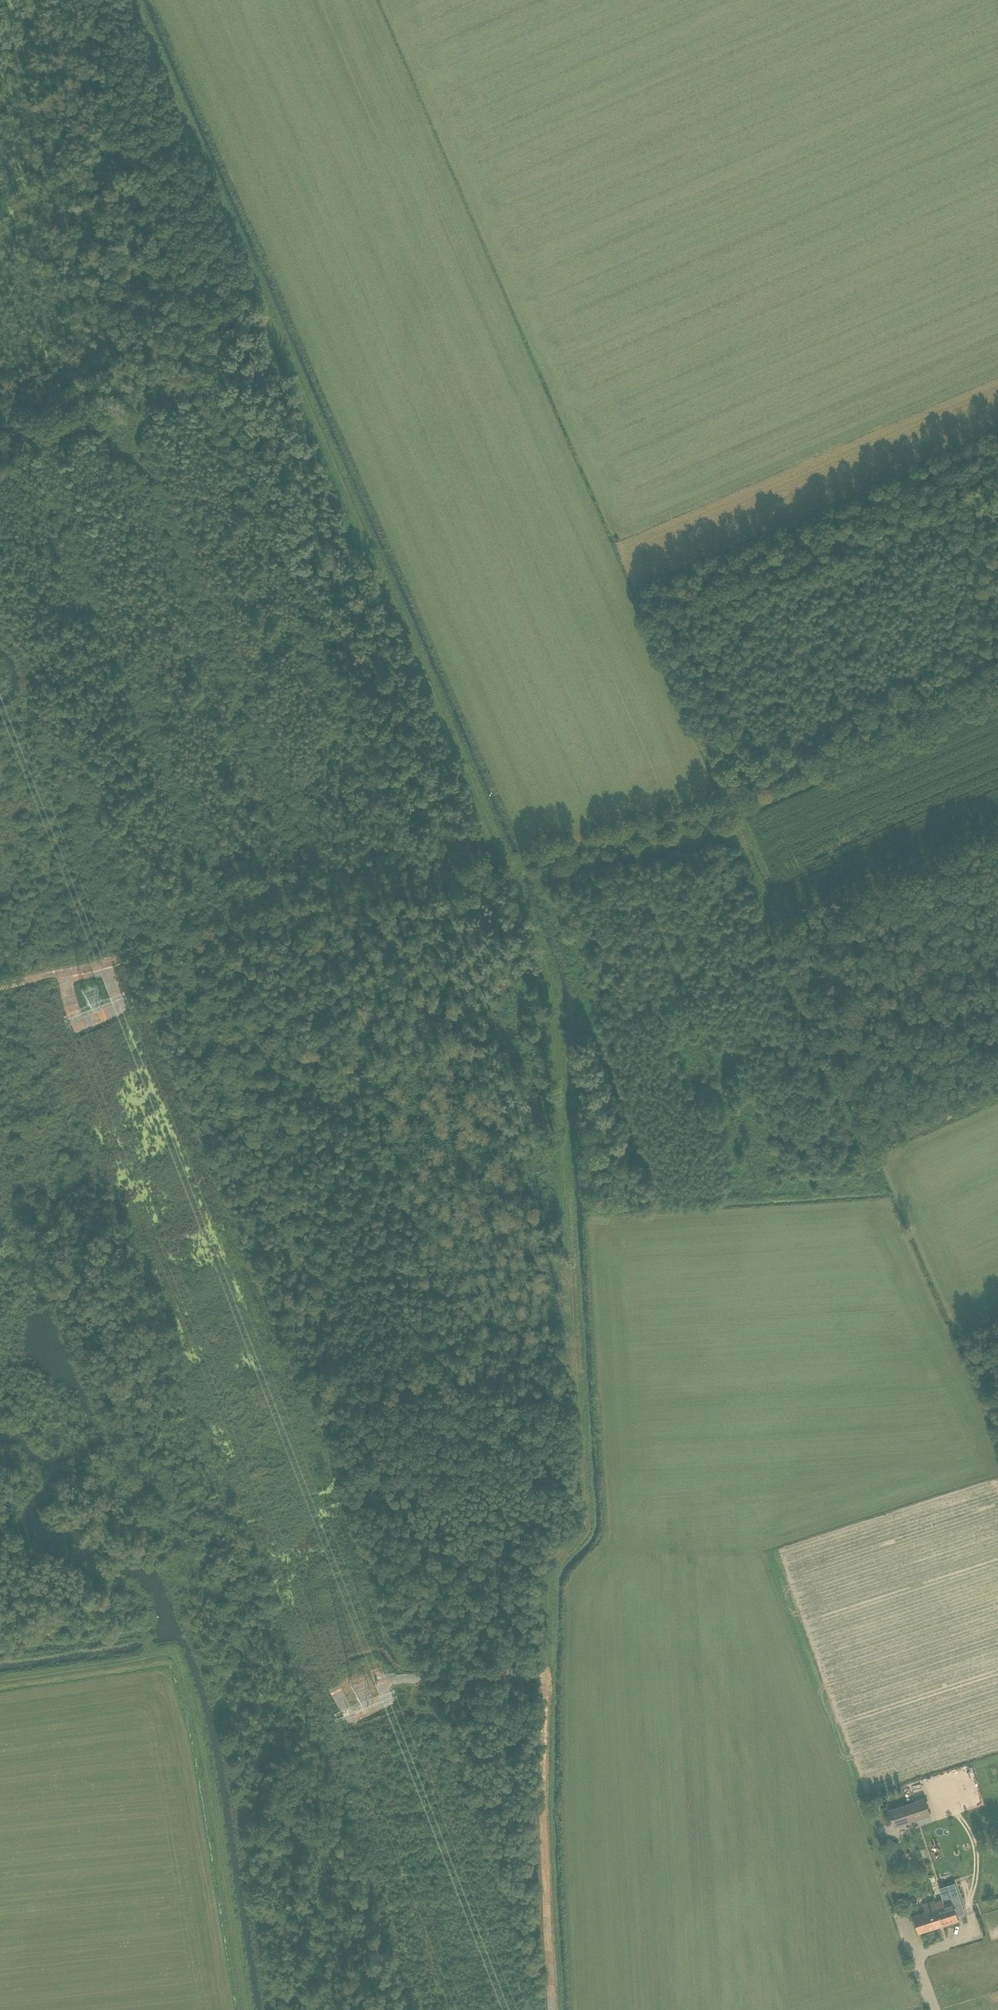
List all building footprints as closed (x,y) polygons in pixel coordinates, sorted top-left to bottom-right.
[(884,1804),(882,1797),(871,1800),(873,1807),(884,1804)] [(926,1799),(908,1805),(914,1821),(932,1815),(926,1799)] [(914,1821),(908,1805),(891,1811),(896,1827),(914,1821)] [(885,1853),(889,1863),(894,1861),(893,1857),(900,1844),(892,1840),(885,1853)] [(957,1915),(963,1913),(953,1884),(939,1888),(942,1898),(923,1904),(925,1912),(913,1916),(919,1933),(958,1920),(957,1915)]
